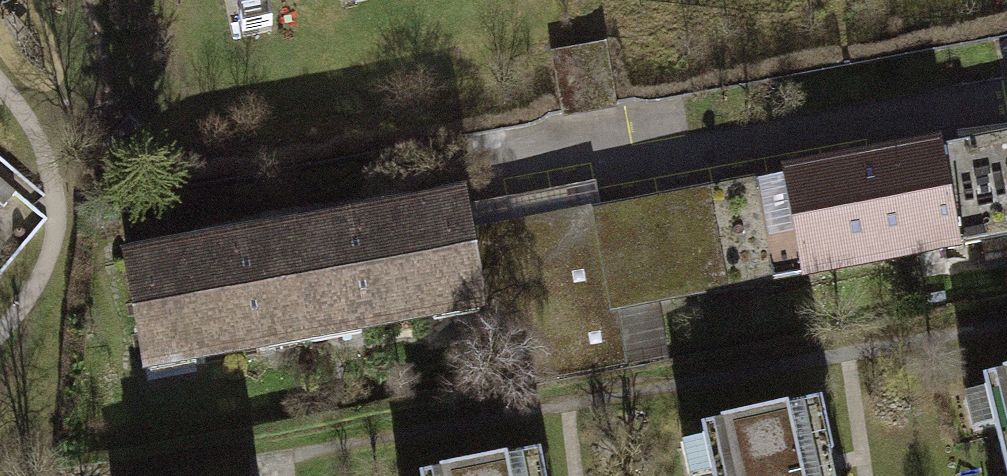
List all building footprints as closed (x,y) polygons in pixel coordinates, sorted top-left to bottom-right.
[(239,37),(273,30),(267,0),(231,0),(239,37)] [(607,43),(551,52),(561,114),(617,105),(607,43)] [(958,145),(956,134),(937,138),(939,149),(468,236),(481,305),(477,306),(492,389),(667,356),(657,302),(1006,237),(1006,136),(958,145)] [(0,179),(0,205),(3,208),(16,193),(0,179)] [(462,202),(295,233),(314,335),(477,306),(481,305),(468,236),(462,202)] [(146,366),(314,335),(295,233),(127,263),(146,366)] [(983,381),(1006,475),(1006,376),(983,381)] [(799,463),(832,456),(820,404),(702,430),(712,475),(802,475),(799,463)] [(539,455),(433,475),(543,475),(539,455)]
